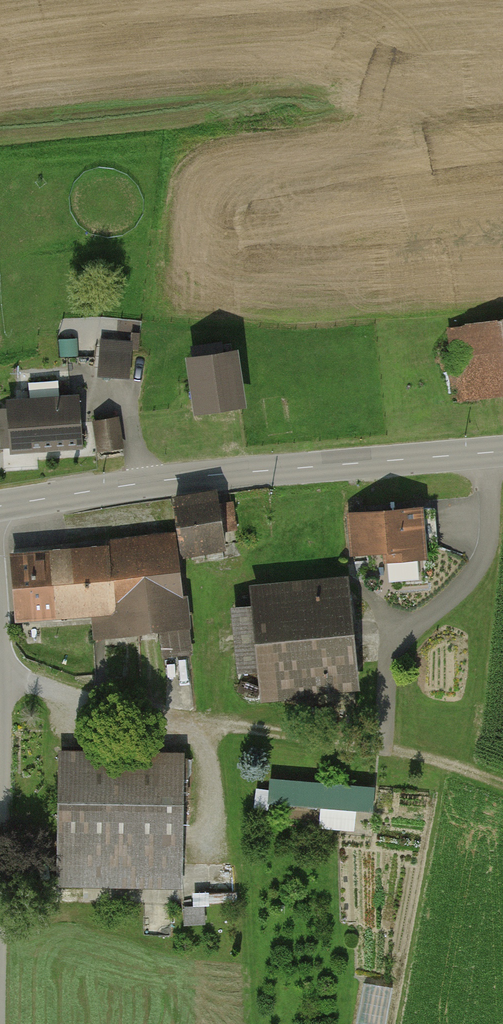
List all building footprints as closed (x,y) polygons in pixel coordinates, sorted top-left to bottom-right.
[(451,331),(461,405),(502,399),(502,324),(451,331)] [(89,424),(85,382),(129,384),(131,346),(98,345),(97,355),(57,353),(56,374),(43,375),(46,412),(19,415),(24,469),(93,462),(92,458),(119,455),(116,421),(89,424)] [(240,413),(230,352),(175,362),(185,422),(240,413)] [(216,508),(214,498),(168,507),(179,563),(225,554),(222,536),(236,533),(230,505),(216,508)] [(345,516),(348,562),(409,557),(405,511),(345,516)] [(12,625),(91,620),(94,643),(156,635),(159,661),(190,657),(182,599),(175,600),(167,537),(81,548),(82,552),(8,556),(12,625)] [(253,679),(257,705),(355,691),(352,669),(361,668),(357,643),(349,645),(339,579),(241,593),(243,611),(228,613),(237,681),(253,679)] [(55,753),(51,890),(177,893),(180,757),(55,753)] [(371,787),(267,781),(267,792),(254,791),(253,812),(266,813),(267,807),(318,810),(317,831),(353,833),(354,812),(369,813),(371,787)] [(204,910),(182,911),(183,927),(228,925),(227,907),(236,906),(235,895),(203,896),(204,910)] [(354,1023),(382,1023),(380,989),(352,991),(354,1023)]
